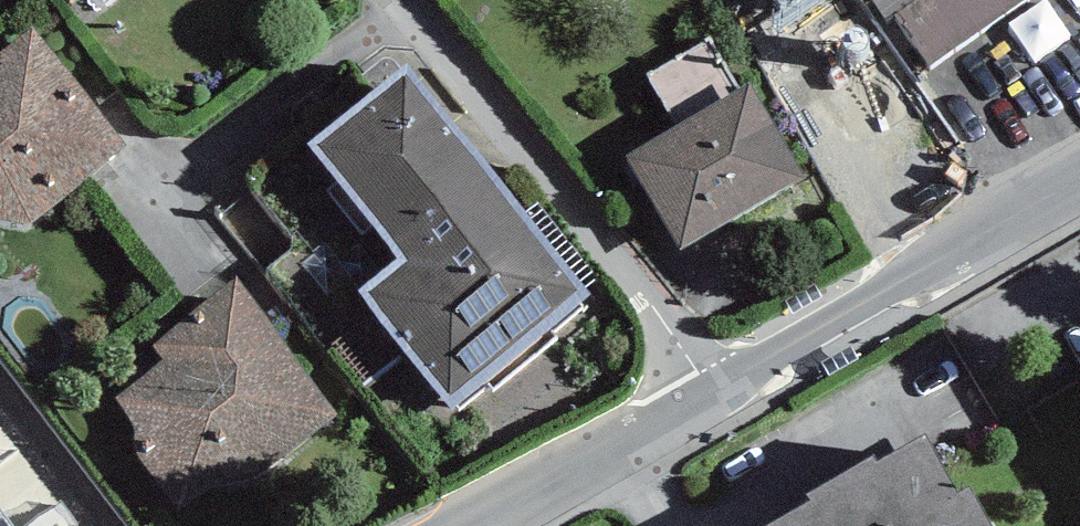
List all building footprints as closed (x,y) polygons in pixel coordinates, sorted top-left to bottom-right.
[(888,21),(925,74),(1031,0),(919,0),(888,21)] [(44,41),(0,75),(0,237),(39,240),(139,161),(44,41)] [(804,184),(746,90),(623,166),(681,260),(804,184)] [(608,322),(429,108),(340,182),(431,290),(386,327),(475,433),(608,322)] [(336,418),(236,287),(153,352),(163,366),(117,403),(135,436),(134,460),(178,516),(213,487),(262,477),(336,418)] [(927,452),(798,525),(970,525),(927,452)] [(0,521),(0,525),(30,525),(19,509),(0,521)]
